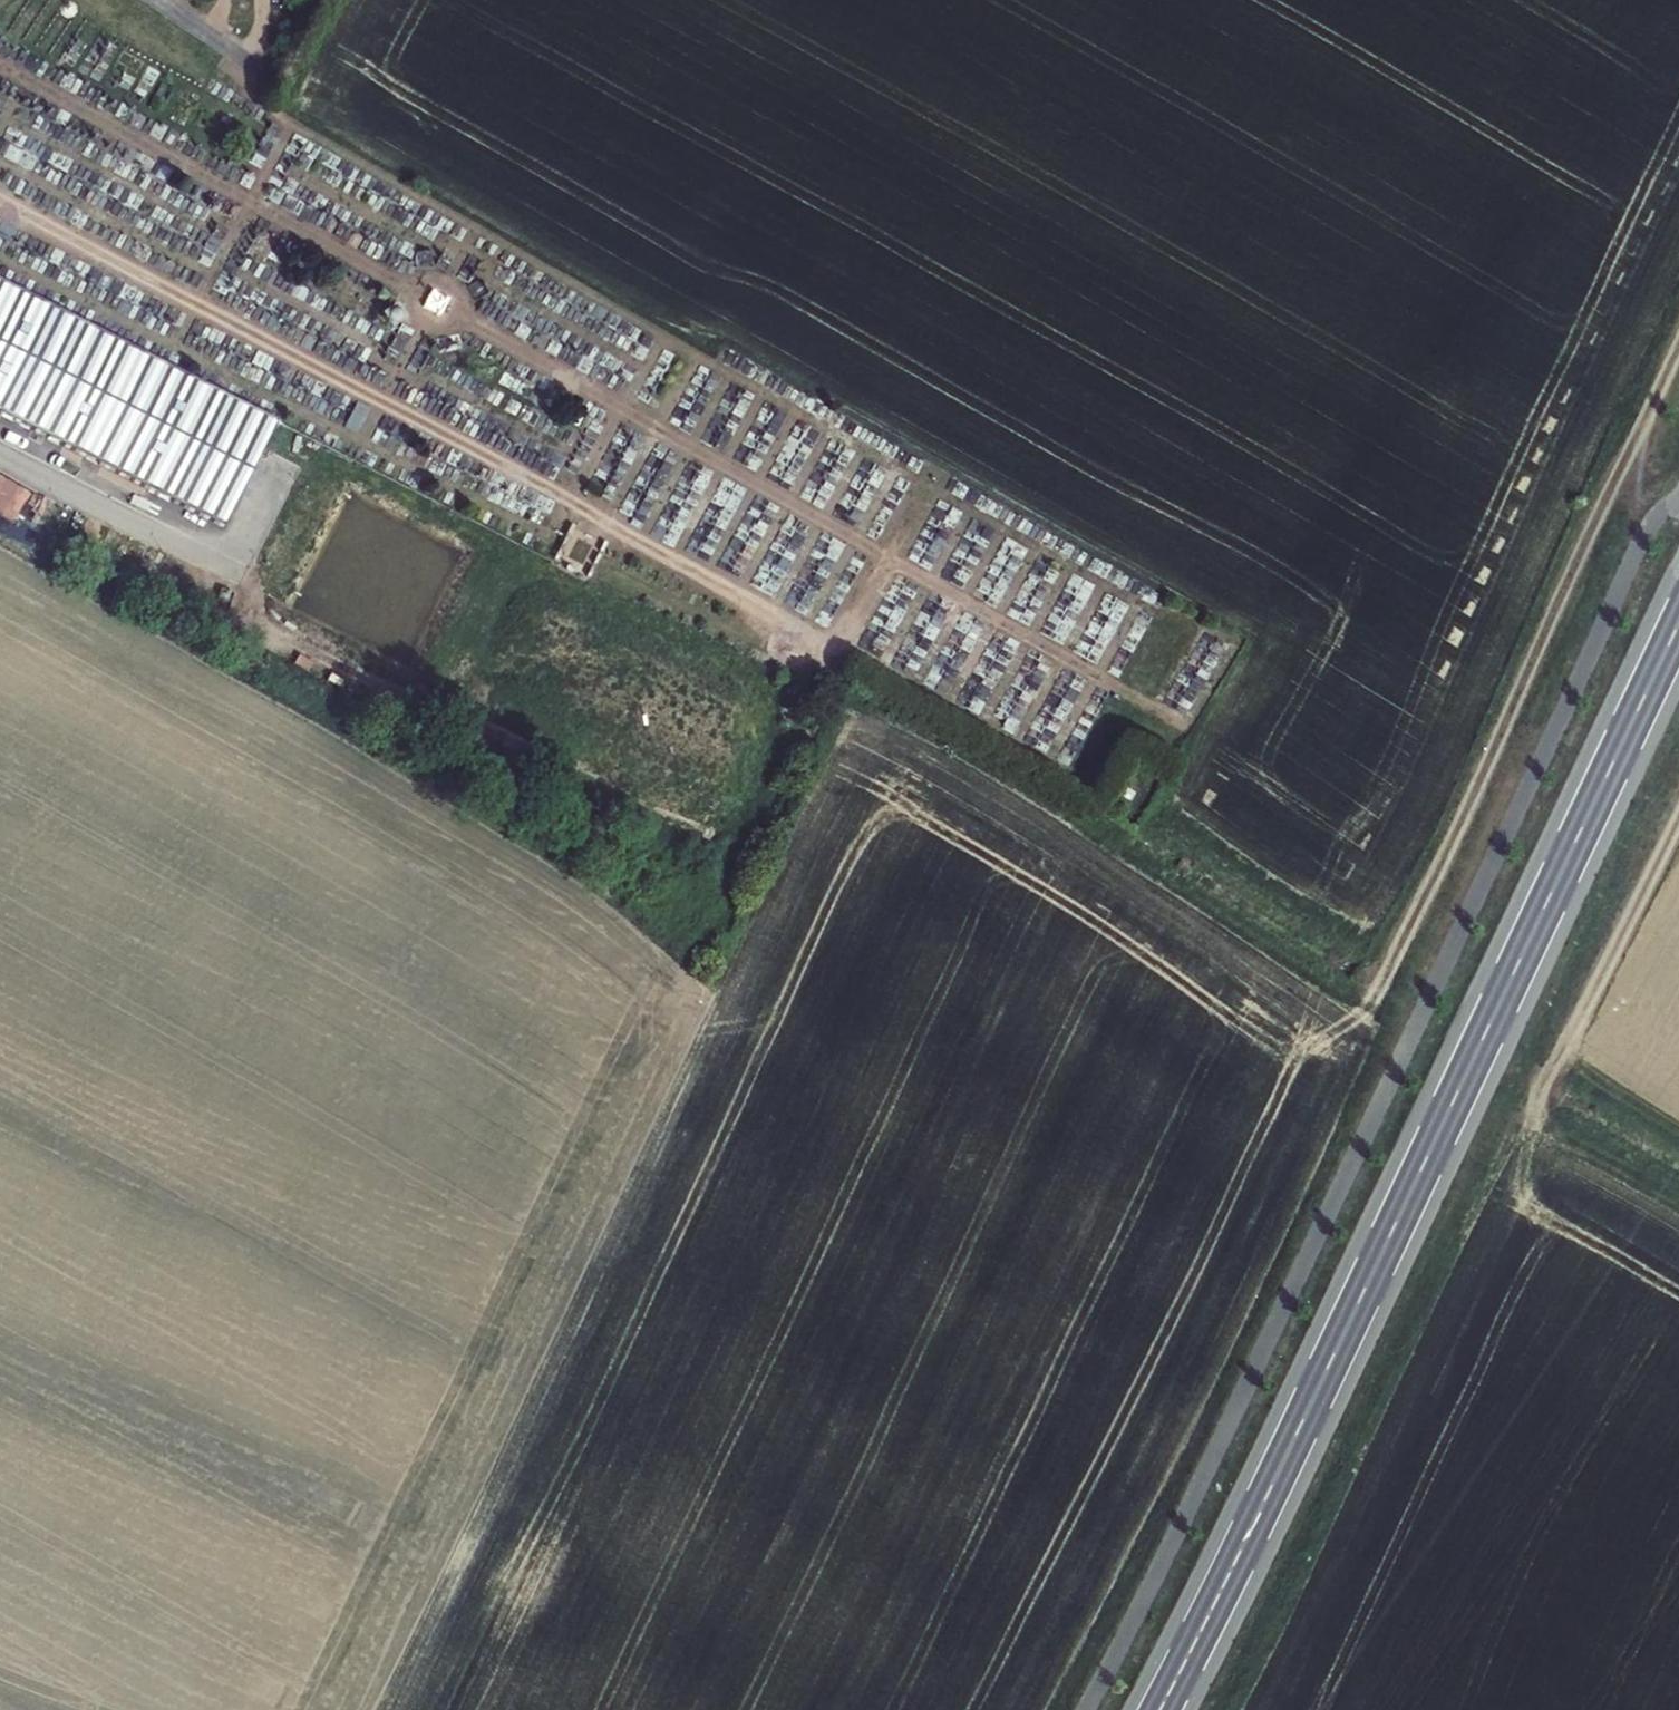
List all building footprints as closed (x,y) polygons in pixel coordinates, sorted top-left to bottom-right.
[(221,530),(274,423),(154,366),(0,288),(0,420),(221,530)] [(51,505),(0,477),(0,529),(29,545),(51,505)]
